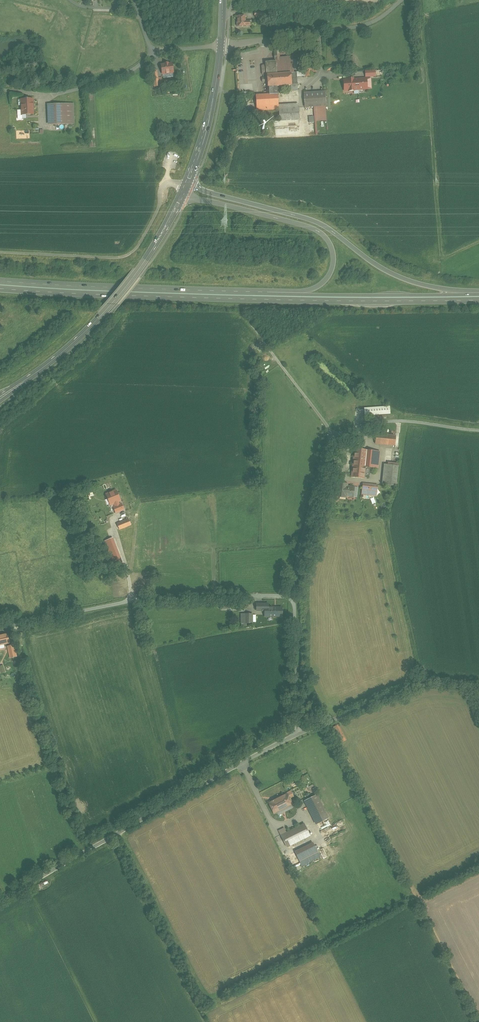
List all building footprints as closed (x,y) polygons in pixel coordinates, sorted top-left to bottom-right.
[(246,16),(237,16),(237,26),(246,26),(250,26),(250,21),(246,21),(246,16)] [(292,57),(279,58),(279,60),(276,60),(276,61),(267,62),(267,65),(263,65),(262,66),(263,74),(264,75),(268,74),(269,87),(270,86),(277,86),(292,85),(291,73),(294,73),(294,68),(296,68),(297,67),(297,61),(295,60),(293,60),(293,58),(292,57)] [(169,63),(165,64),(162,65),(163,74),(174,72),(172,63),(169,64),(169,63)] [(369,78),(358,79),(359,89),(370,88),(369,78)] [(349,80),(344,80),(345,90),(359,89),(358,79),(354,79),(349,79),(349,80)] [(277,86),(270,86),(270,94),(278,94),(277,86)] [(325,92),(305,93),(306,107),(326,105),(325,92)] [(270,94),(256,95),(257,110),(279,109),(278,94),(270,94)] [(33,99),(22,100),(22,105),(21,106),(21,109),(22,110),(22,115),(27,115),(28,115),(30,115),(31,114),(34,114),(33,99)] [(71,104),(51,104),(52,125),(72,124),(71,104)] [(299,107),(279,109),(280,121),(300,120),(299,107)] [(88,327),(98,317),(95,315),(89,321),(88,320),(86,322),(87,322),(85,324),(88,327)] [(393,429),(373,427),(372,437),(392,439),(393,429)] [(375,444),(352,442),(349,470),(361,471),(361,464),(366,465),(366,461),(373,461),(375,444)] [(394,459),(380,458),(378,478),(392,479),(394,459)] [(345,477),(338,476),(336,490),(346,491),(346,489),(353,490),(354,480),(345,479),(345,477)] [(372,478),(361,477),(360,488),(371,489),(372,478)] [(118,489),(106,493),(111,507),(113,506),(116,514),(126,510),(118,489)] [(129,519),(117,524),(121,533),(128,530),(126,527),(131,525),(129,519)] [(110,539),(105,541),(116,567),(124,564),(114,537),(110,539)] [(282,608),(271,608),(271,607),(268,607),(268,605),(257,605),(257,612),(265,612),(265,617),(282,617),(282,608)] [(253,614),(246,614),(242,614),(242,623),(246,623),(253,623),(253,622),(256,622),(256,615),(253,615),(253,614)] [(0,636),(0,645),(9,643),(7,634),(0,636)] [(333,727),(341,743),(347,740),(339,724),(333,727)] [(287,794),(269,803),(274,813),(292,804),(291,802),(292,801),(290,798),(289,798),(287,794)] [(317,796),(305,802),(317,824),(328,819),(317,796)] [(305,825),(282,836),(288,848),(311,836),(305,825)] [(313,841),(295,850),(302,866),(321,857),(313,841)]
